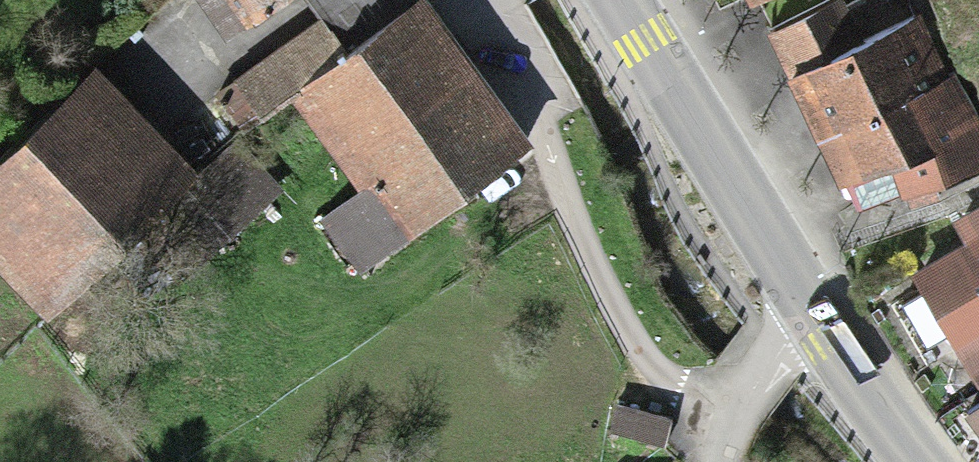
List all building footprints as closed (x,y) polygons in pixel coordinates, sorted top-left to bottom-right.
[(238,53),(316,0),(201,0),(238,53)] [(762,23),(809,0),(751,0),(762,23)] [(798,95),(864,62),(841,16),(775,48),(798,95)] [(426,22),(299,118),(365,205),(402,254),(530,157),(426,22)] [(798,95),(848,195),(889,175),(903,204),(978,166),(978,163),(916,37),(864,62),(798,95)] [(311,44),(235,98),(260,135),(337,81),(311,44)] [(0,186),(0,282),(50,334),(169,220),(197,195),(99,92),(0,186)] [(197,195),(169,220),(209,262),(273,200),(234,159),(197,195)] [(402,254),(365,205),(327,234),(364,283),(402,254)] [(916,287),(959,365),(978,354),(978,252),(916,287)]
